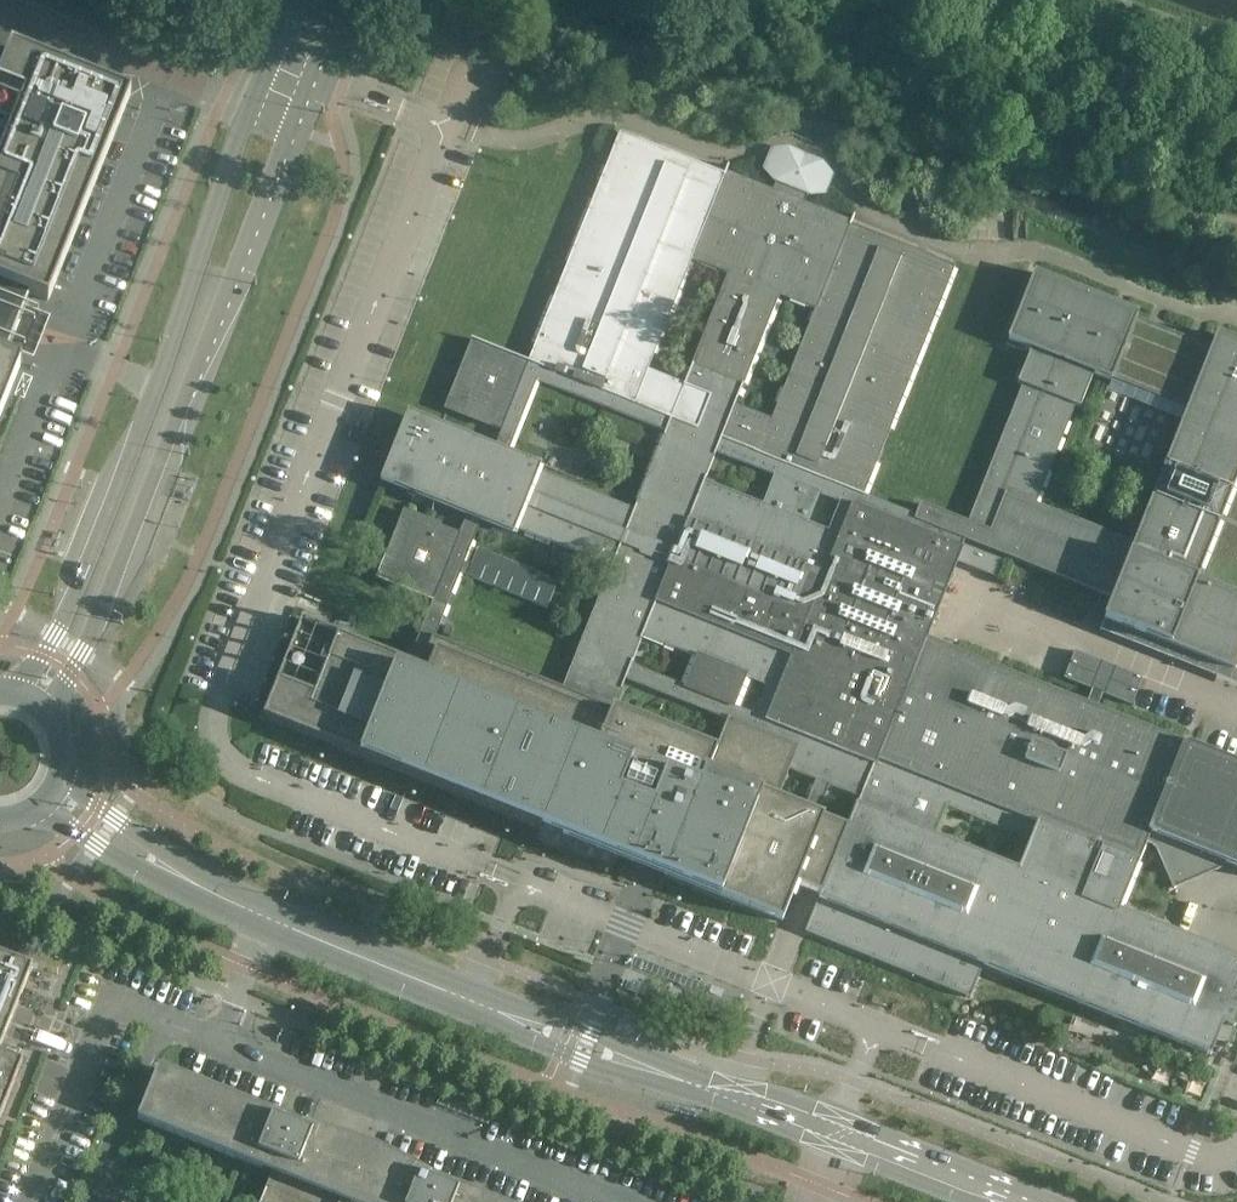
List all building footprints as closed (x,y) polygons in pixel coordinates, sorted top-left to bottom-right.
[(11,47),(0,75),(0,282),(33,295),(48,301),(130,94),(11,47)] [(1034,986),(1210,1056),(1218,1035),(1229,1039),(1233,1027),(1234,1028),(1236,1020),(1236,995),(1234,994),(1236,988),(1236,958),(1118,910),(1145,842),(1156,846),(1176,892),(1178,892),(1176,888),(1222,868),(1224,862),(1236,867),(1236,763),(954,650),(949,664),(928,656),(919,680),(910,677),(965,539),(1111,599),(1104,617),(1106,617),(1107,614),(1130,623),(1127,631),(1234,674),(1236,665),(1236,344),(1217,336),(1211,351),(1174,336),(1175,334),(1173,334),(1173,336),(1136,321),(1139,314),(1035,272),(1008,340),(1032,349),(1018,383),(1023,386),(968,523),(920,504),(915,516),(868,497),(864,495),(954,268),(955,267),(851,225),(852,223),(804,203),(808,193),(824,192),(830,175),(820,162),(790,150),(773,152),(766,169),(777,181),(773,191),(725,172),(724,174),(620,133),(619,135),(620,135),(603,176),(529,362),(471,338),(470,340),(474,341),(447,407),(502,430),(495,448),(408,413),(380,481),(467,516),(460,535),(406,513),(379,579),(376,578),(375,579),(432,602),(408,662),(302,619),(263,717),(541,827),(544,820),(632,855),(632,856),(669,870),(690,878),(687,884),(782,922),(796,885),(820,895),(805,932),(970,998),(982,965),(994,970),(1034,986)] [(4,361),(17,366),(37,374),(52,327),(56,314),(30,304),(33,295),(0,282),(0,360),(4,361)] [(4,361),(0,360),(0,408),(17,366),(4,361)] [(974,550),(969,564),(996,575),(1001,561),(974,550)] [(15,1083),(16,1083),(28,1061),(1,1046),(32,967),(0,954),(0,1119),(15,1083)] [(708,996),(704,1005),(701,1012),(733,1025),(740,1009),(708,996)] [(430,1175),(420,1168),(411,1163),(395,1155),(383,1149),(369,1144),(359,1140),(349,1136),(334,1132),(319,1128),(304,1124),(158,1066),(137,1119),(262,1169),(263,1164),(273,1168),(265,1189),(266,1189),(261,1201),(498,1201),(430,1175)]
